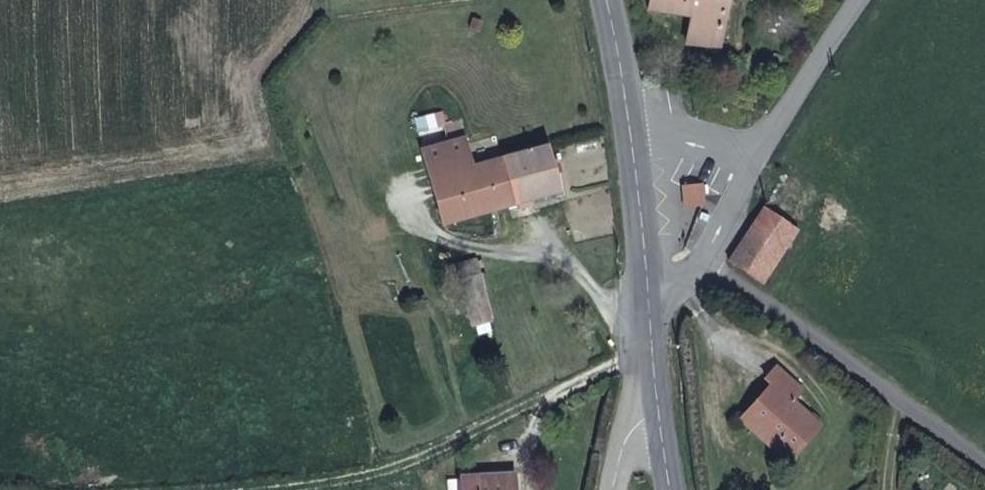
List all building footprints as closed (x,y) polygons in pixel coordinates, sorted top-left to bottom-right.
[(649,9),(692,16),(688,44),(721,46),(728,0),(651,0),(649,9)] [(558,192),(546,150),(473,170),(464,140),(457,142),(451,123),(417,132),(443,225),(518,203),(528,200),(558,192)] [(702,185),(684,187),(687,207),(705,205),(702,185)] [(530,206),(528,200),(518,203),(520,209),(530,206)] [(729,260),(763,282),(767,277),(797,230),(763,208),(729,260)] [(471,326),(492,322),(476,261),(448,267),(452,282),(458,280),(471,326)] [(774,435),(793,453),(820,424),(794,401),(804,389),(778,365),(766,379),(771,384),(743,418),(769,441),(774,435)] [(789,459),(793,453),(774,435),(769,441),(789,459)] [(512,476),(464,479),(464,489),(512,489),(512,476)]
